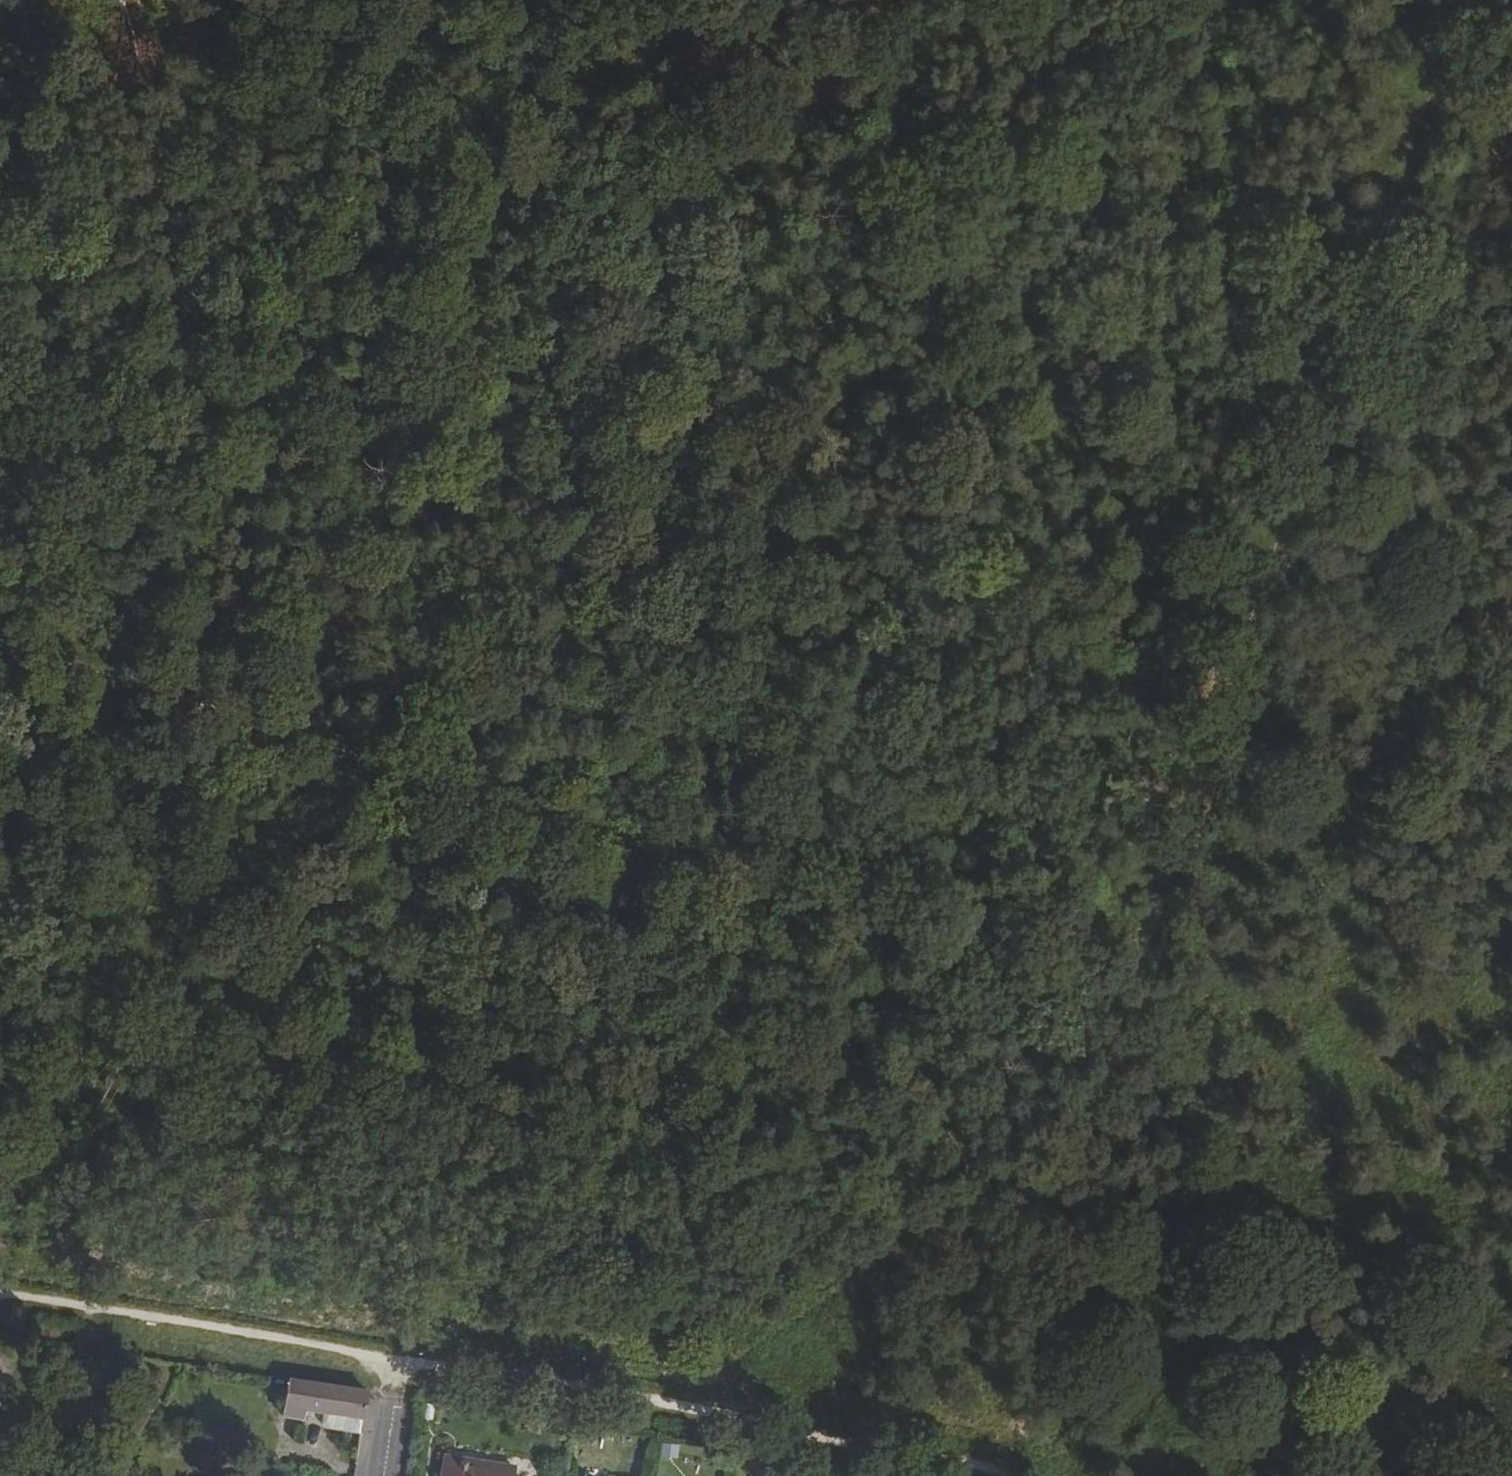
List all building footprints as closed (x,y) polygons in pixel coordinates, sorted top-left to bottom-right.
[(364,1417),(368,1390),(289,1378),(283,1414),(303,1418),(305,1407),(326,1411),(364,1417)] [(364,1417),(326,1411),(325,1424),(329,1428),(362,1433),(364,1417)] [(487,1463),(445,1457),(442,1475),(485,1475),(487,1463)] [(485,1475),(512,1475),(514,1467),(487,1463),(485,1475)]
